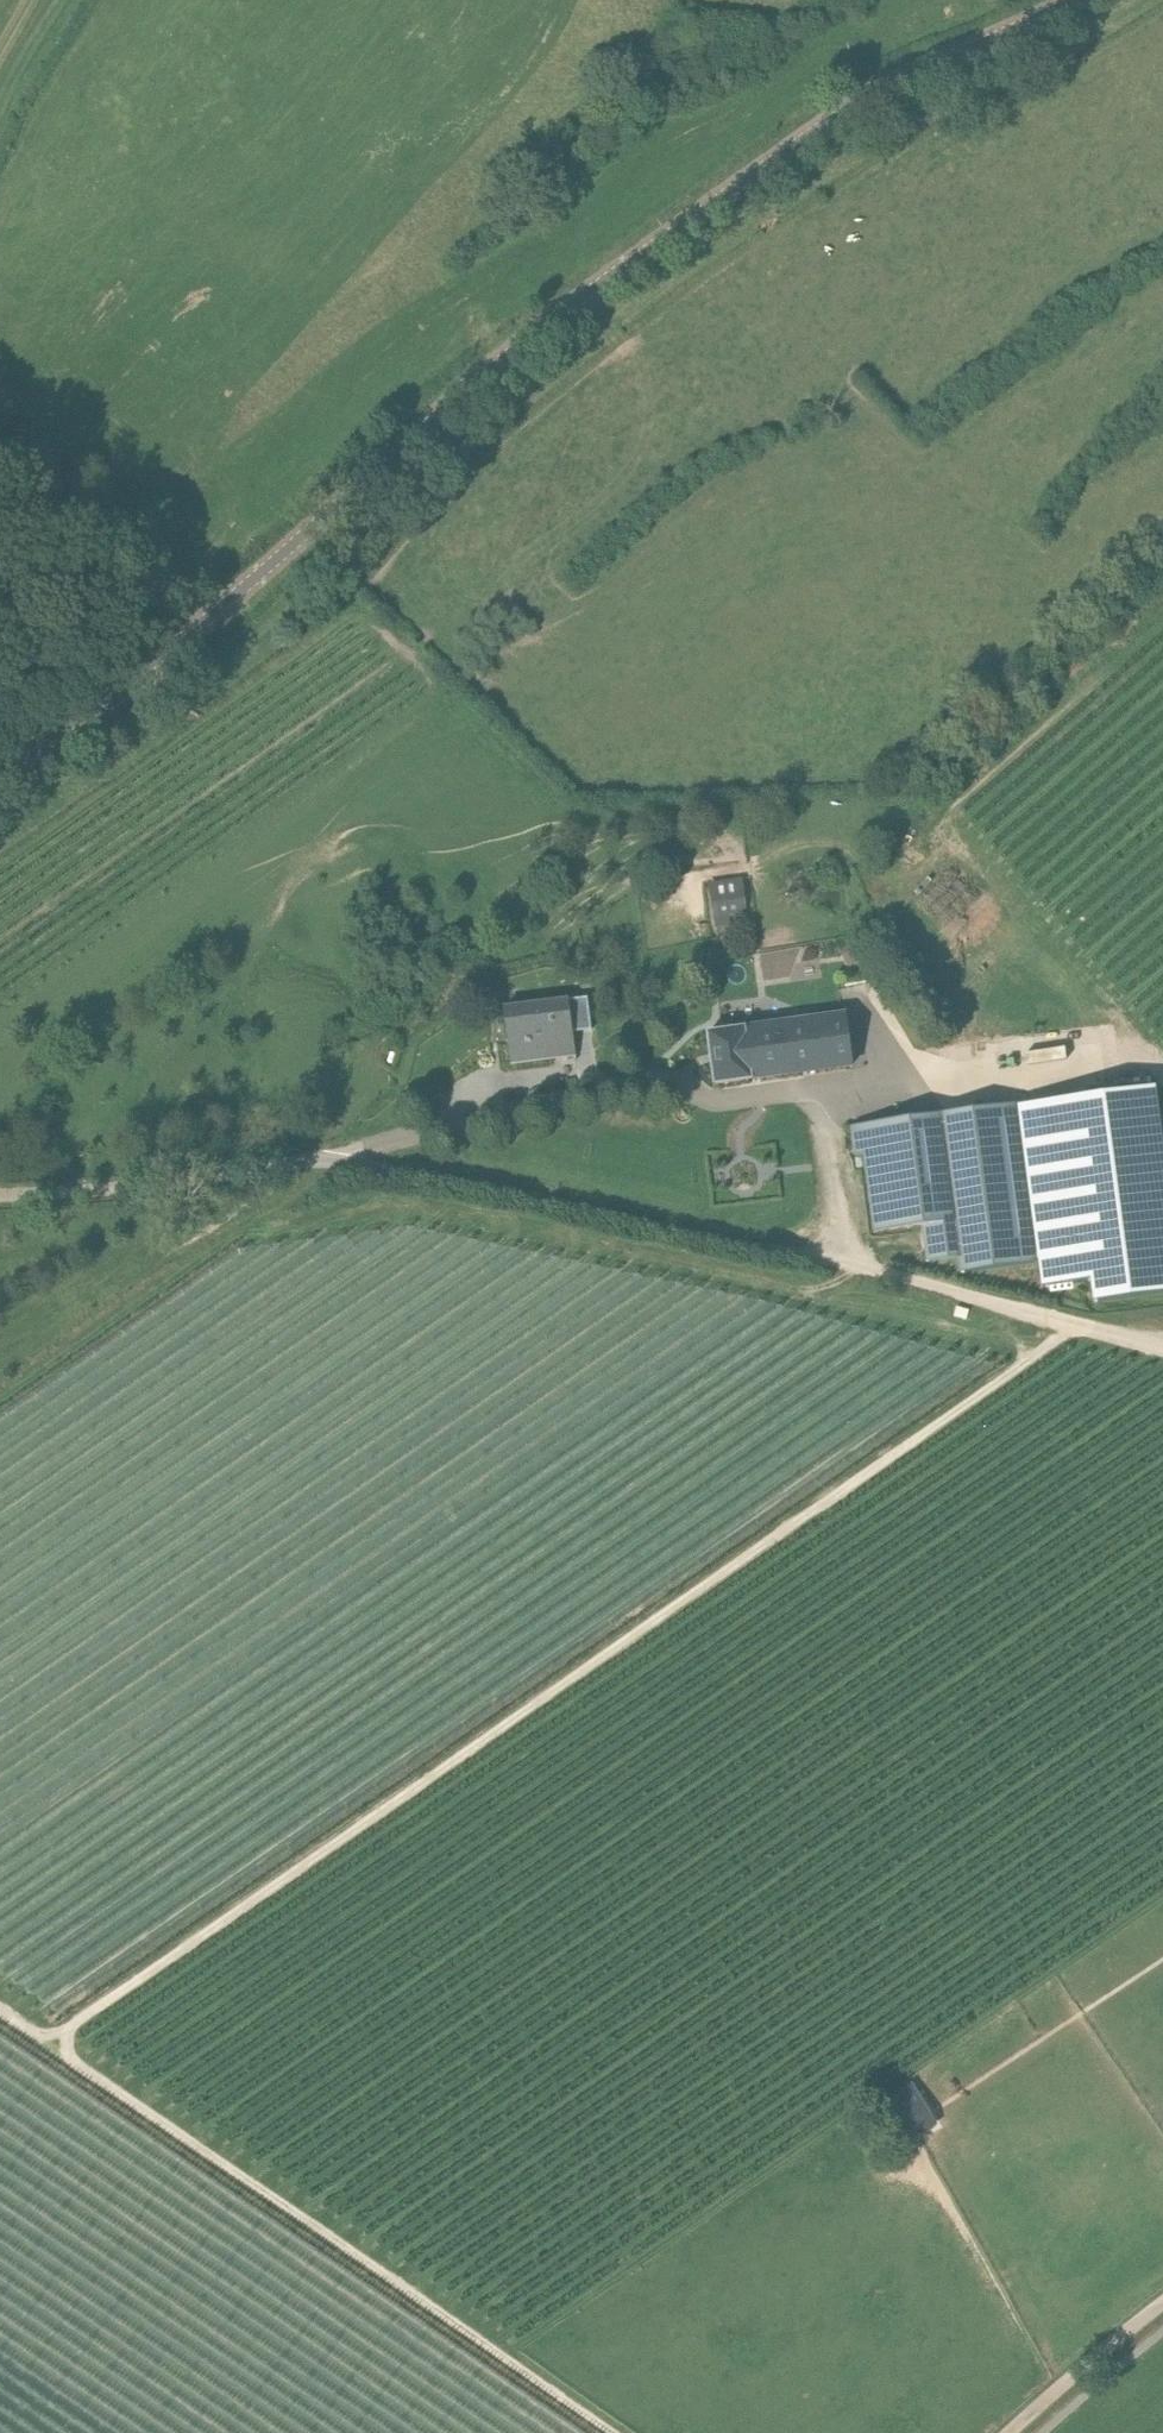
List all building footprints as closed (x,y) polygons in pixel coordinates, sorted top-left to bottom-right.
[(708,882),(713,919),(746,914),(741,878),(708,882)] [(865,958),(856,942),(843,949),(851,965),(865,958)] [(576,1059),(569,999),(504,1008),(511,1063),(575,1055),(575,1060),(576,1059)] [(852,1065),(845,1014),(708,1032),(715,1084),(852,1065)] [(1162,1295),(1162,1143),(1156,1088),(1024,1104),(1024,1103),(851,1125),(854,1154),(864,1153),(874,1232),(922,1226),(927,1262),(959,1258),(961,1273),(1043,1263),(1046,1288),(1092,1282),(1094,1303),(1162,1295)]
